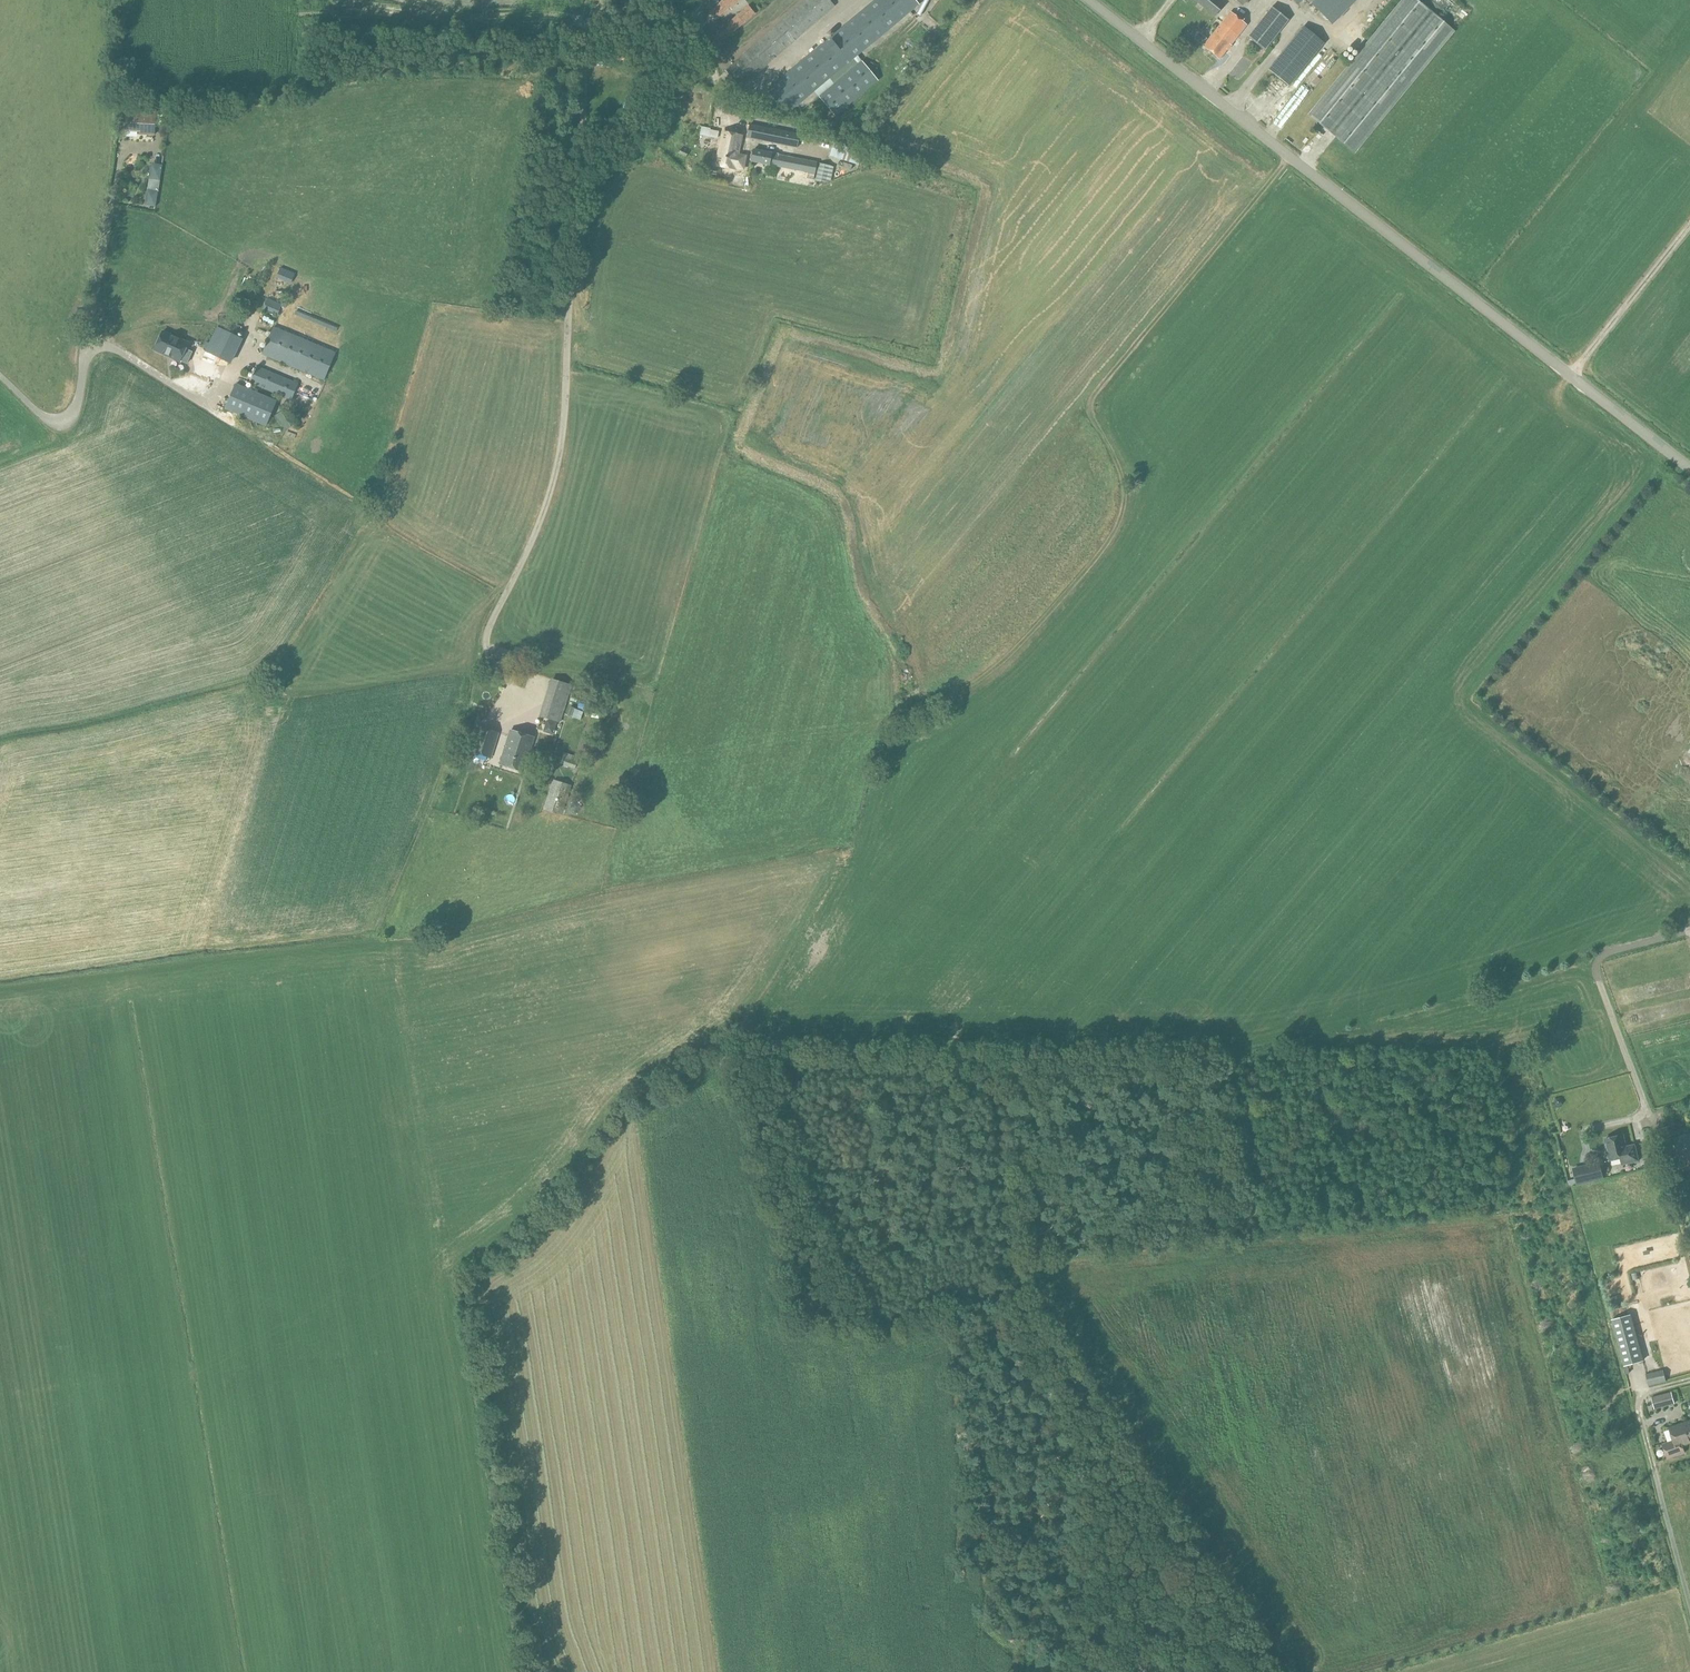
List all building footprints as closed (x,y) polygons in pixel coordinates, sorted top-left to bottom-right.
[(705,11),(711,19),(728,6),(723,0),(719,0),(705,11)] [(835,7),(829,0),(808,0),(726,71),(741,88),(835,7)] [(914,9),(906,0),(876,0),(767,90),(778,102),(794,109),(914,9)] [(1223,4),(1218,0),(1196,0),(1215,15),(1223,4)] [(1454,31),(1416,0),(1403,0),(1309,115),(1355,153),(1454,31)] [(1358,0),(1314,0),(1311,3),(1333,25),(1358,0)] [(1264,50),(1288,20),(1271,7),(1248,37),(1264,50)] [(1220,59),(1247,25),(1230,12),(1203,46),(1220,59)] [(722,44),(745,24),(738,15),(715,36),(722,44)] [(933,35),(940,27),(935,23),(928,31),(933,35)] [(1658,36),(1664,28),(1658,23),(1652,31),(1658,36)] [(1289,86),(1324,43),(1303,26),(1268,69),(1289,86)] [(835,116),(877,81),(862,63),(821,98),(835,116)] [(155,134),(156,110),(133,109),(133,115),(127,115),(126,131),(142,132),(142,134),(155,134)] [(795,147),(797,135),(750,126),(748,137),(795,147)] [(717,139),(718,130),(703,127),(701,135),(717,139)] [(742,170),(744,157),(737,155),(741,136),(723,133),(717,165),(742,170)] [(858,165),(863,150),(834,141),(829,156),(858,165)] [(770,165),(771,153),(753,149),(751,161),(770,165)] [(817,161),(774,152),(771,164),(814,173),(817,161)] [(816,180),(825,182),(830,180),(833,167),(820,164),(816,180)] [(156,206),(162,169),(153,167),(147,204),(156,206)] [(727,172),(725,182),(739,185),(741,175),(727,172)] [(291,284),(294,274),(281,269),(277,278),(291,284)] [(267,299),(263,309),(277,316),(282,305),(267,299)] [(324,380),(335,352),(275,326),(263,354),(324,380)] [(163,332),(155,350),(180,361),(180,360),(187,363),(192,352),(185,349),(188,343),(163,332)] [(229,362),(239,341),(218,332),(208,353),(229,362)] [(292,400),(298,384),(257,366),(251,382),(292,400)] [(266,425),(276,401),(236,385),(226,408),(266,425)] [(561,722),(572,686),(552,679),(541,716),(561,722)] [(491,756),(498,733),(479,727),(472,750),(491,756)] [(524,771),(534,737),(511,730),(500,764),(524,771)] [(576,768),(580,758),(564,753),(560,763),(576,768)] [(562,814),(571,786),(555,780),(545,808),(562,814)] [(1626,1028),(1639,1024),(1636,1011),(1622,1015),(1626,1028)] [(1556,1098),(1554,1102),(1557,1106),(1561,1105),(1563,1101),(1561,1098),(1556,1098)] [(1666,1137),(1674,1134),(1671,1125),(1663,1128),(1666,1137)] [(1689,1167),(1689,1134),(1674,1139),(1684,1169),(1689,1167)] [(1626,1146),(1623,1135),(1606,1139),(1610,1161),(1621,1158),(1622,1165),(1639,1161),(1635,1144),(1626,1146)] [(1583,1181),(1609,1175),(1606,1164),(1580,1171),(1583,1181)] [(1624,1363),(1641,1358),(1629,1315),(1611,1320),(1624,1363)] [(1624,1388),(1634,1386),(1632,1370),(1622,1371),(1624,1388)] [(1649,1384),(1666,1380),(1663,1370),(1646,1374),(1649,1384)] [(1654,1408),(1674,1403),(1671,1393),(1652,1398),(1654,1408)] [(1689,1442),(1689,1421),(1670,1428),(1677,1447),(1689,1442)]
